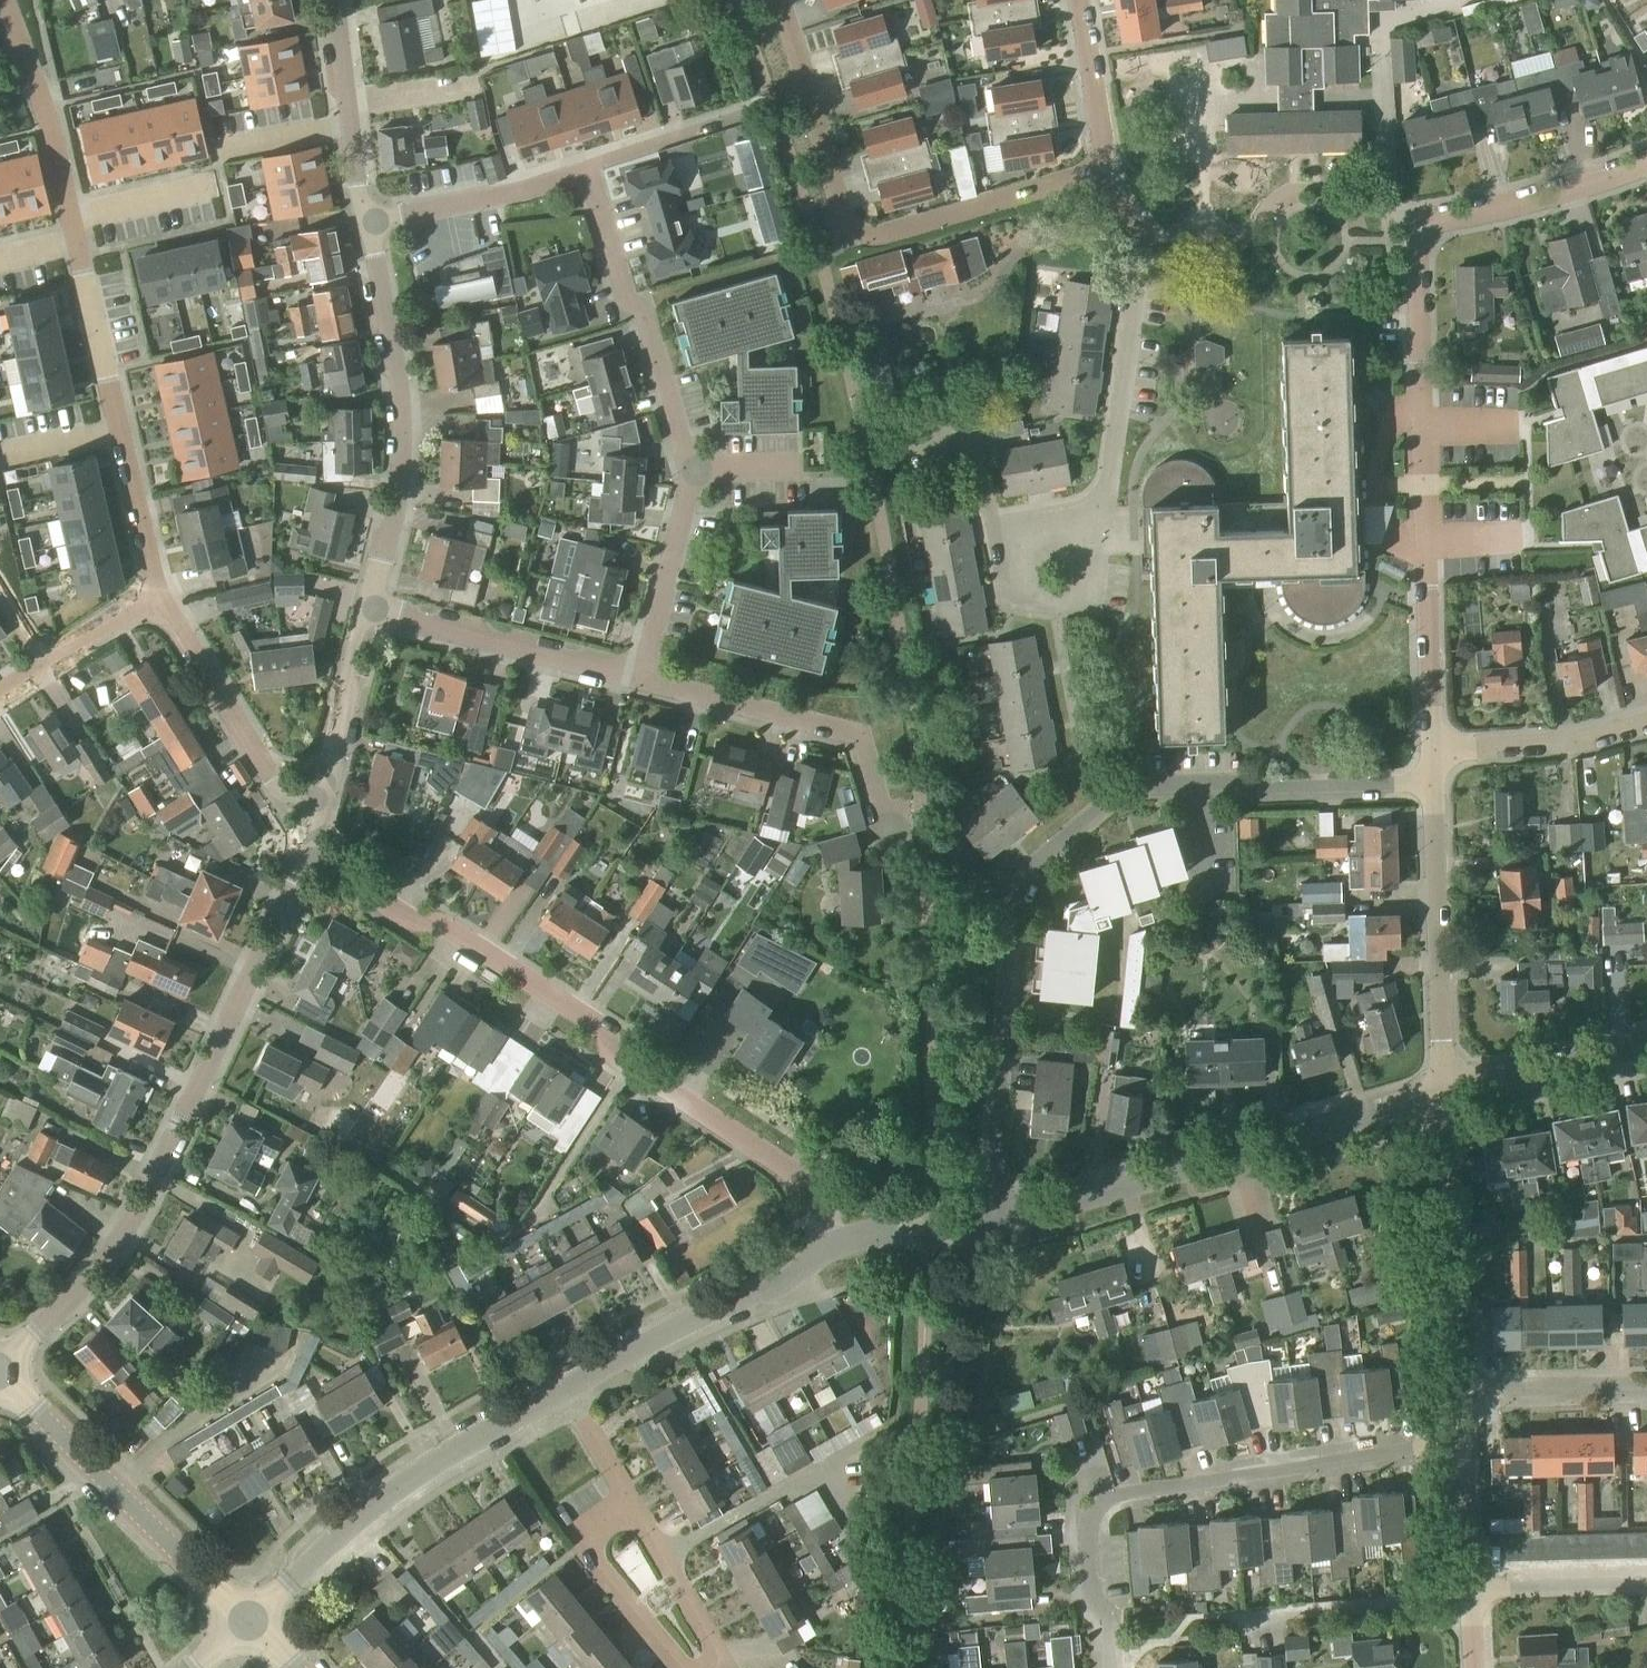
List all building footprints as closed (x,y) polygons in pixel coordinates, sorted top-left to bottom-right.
[(130,11),(142,5),(141,0),(126,0),(130,11)] [(239,4),(241,15),(242,18),(230,20),(234,40),(247,38),(245,28),(258,25),(291,19),(288,0),(260,0),(239,4)] [(415,18),(434,14),(432,0),(417,0),(377,8),(389,70),(424,63),(424,64),(444,59),(441,47),(421,51),(415,18)] [(507,0),(482,0),(471,2),(480,57),(515,51),(507,0)] [(827,9),(851,0),(824,0),(827,9)] [(932,9),(930,0),(914,0),(918,13),(932,9)] [(1035,9),(1034,0),(976,0),(977,3),(969,5),(972,20),(1035,9)] [(1153,9),(1152,0),(1116,0),(1118,15),(1153,9)] [(1203,9),(1201,0),(1165,0),(1167,15),(1203,9)] [(1274,13),(1264,13),(1265,48),(1264,48),(1264,84),(1288,83),(1289,97),(1277,97),(1277,115),(1228,116),(1229,154),(1358,150),(1357,112),(1313,114),(1313,89),(1324,89),(1324,82),(1359,81),(1358,45),(1355,45),(1354,35),(1369,34),(1369,10),(1377,10),(1377,0),(1274,0),(1274,13)] [(1519,6),(1523,18),(1538,13),(1535,2),(1519,6)] [(1035,9),(972,20),(974,35),(982,34),(986,59),(1034,51),(1030,26),(1038,25),(1035,9)] [(1123,42),(1158,36),(1153,9),(1118,15),(1123,42)] [(839,72),(900,53),(896,38),(888,40),(881,16),(834,30),(841,55),(834,57),(839,72)] [(95,61),(121,55),(113,18),(86,24),(95,61)] [(643,46),(659,40),(652,18),(636,23),(643,46)] [(1431,31),(1434,44),(1452,40),(1449,26),(1431,31)] [(212,48),(209,32),(191,34),(194,51),(212,48)] [(1632,47),(1643,41),(1639,34),(1628,40),(1632,47)] [(237,47),(243,78),(303,66),(297,36),(246,45),(237,47)] [(591,67),(582,36),(565,41),(571,61),(579,65),(581,70),(585,84),(565,91),(581,137),(610,128),(591,67)] [(1416,80),(1415,65),(1413,37),(1389,39),(1392,82),(1416,80)] [(1212,40),(1178,46),(1181,63),(1215,57),(1212,40)] [(1643,41),(1632,47),(1636,54),(1646,48),(1646,47),(1643,41)] [(679,64),(673,47),(672,45),(645,54),(651,72),(660,69),(661,71),(667,69),(679,106),(708,96),(696,59),(679,64)] [(1610,111),(1600,72),(1594,73),(1593,68),(1584,70),(1581,60),(1578,61),(1574,47),(1551,53),(1552,55),(1551,55),(1564,104),(1575,101),(1580,119),(1610,111)] [(210,51),(197,54),(197,56),(200,68),(213,66),(210,51)] [(529,78),(542,74),(541,69),(557,65),(553,51),(523,60),(529,78)] [(1600,72),(1610,111),(1619,109),(1620,113),(1643,107),(1641,101),(1639,102),(1630,68),(1634,67),(1630,51),(1607,57),(1608,60),(1599,62),(1601,71),(1600,72)] [(900,53),(839,72),(843,86),(850,84),(858,108),(905,94),(897,70),(905,68),(900,53)] [(591,67),(610,128),(641,118),(632,92),(645,88),(635,54),(622,59),(626,71),(605,78),(600,64),(591,67)] [(1550,108),(1564,104),(1551,55),(1542,57),(1546,69),(1512,78),(1517,97),(1516,98),(1525,133),(1554,126),(1550,108)] [(309,97),(303,66),(243,78),(249,108),(309,97)] [(201,77),(203,86),(219,83),(217,74),(201,77)] [(922,102),(953,93),(950,78),(917,86),(922,102)] [(173,81),(157,84),(159,93),(175,89),(173,81)] [(990,130),(1053,120),(1051,104),(1043,106),(1039,81),(991,89),(995,114),(987,115),(990,130)] [(1525,133),(1516,98),(1502,101),(1497,82),(1470,89),(1480,127),(1490,124),(1495,141),(1525,133)] [(219,83),(203,86),(204,94),(220,91),(219,83)] [(581,137),(565,91),(545,97),(541,83),(531,86),(551,147),(581,137)] [(957,86),(963,117),(977,114),(974,96),(976,95),(974,83),(957,86)] [(143,97),(159,93),(157,84),(141,88),(143,97)] [(520,157),(551,147),(531,86),(522,90),(526,104),(505,110),(506,115),(494,119),(503,145),(515,141),(520,157)] [(1427,101),(1432,119),(1442,156),(1470,149),(1465,130),(1480,127),(1470,89),(1445,96),(1427,101)] [(102,97),(104,106),(120,102),(118,93),(102,97)] [(925,116),(956,108),(953,93),(922,102),(925,116)] [(161,104),(175,164),(207,156),(192,96),(161,104)] [(104,106),(102,97),(86,101),(88,109),(104,106)] [(472,132),(477,131),(488,128),(482,98),(466,102),(472,132)] [(225,114),(223,101),(210,103),(212,116),(225,114)] [(161,104),(134,110),(148,170),(175,164),(161,104)] [(120,177),(148,170),(134,110),(106,117),(120,177)] [(1442,156),(1432,119),(1425,120),(1424,115),(1402,121),(1413,163),(1442,156)] [(89,184),(120,177),(106,117),(75,124),(89,184)] [(867,173),(929,155),(925,140),(917,143),(910,118),(863,131),(870,156),(863,158),(867,173)] [(1053,120),(990,130),(992,145),(1000,144),(1004,169),(1053,161),(1048,136),(1056,135),(1053,120)] [(383,169),(414,167),(410,127),(380,130),(383,169)] [(968,151),(982,148),(979,132),(965,134),(968,151)] [(425,157),(448,155),(445,135),(423,138),(425,157)] [(740,164),(764,157),(757,135),(733,142),(740,164)] [(17,140),(3,144),(6,155),(20,151),(17,140)] [(949,150),(955,175),(970,172),(965,146),(949,150)] [(259,159),(265,190),(325,178),(319,147),(269,157),(259,159)] [(489,182),(504,176),(497,153),(482,158),(489,182)] [(935,154),(929,155),(867,173),(871,188),(878,186),(885,210),(932,197),(937,196),(938,196),(932,175),(941,173),(935,154)] [(38,160),(7,167),(21,226),(52,219),(38,160)] [(677,213),(672,194),(679,192),(669,160),(626,172),(636,205),(646,202),(652,221),(677,213)] [(0,169),(0,230),(21,226),(7,167),(0,169)] [(325,178),(265,190),(271,220),(331,208),(325,178)] [(241,183),(227,186),(230,197),(244,194),(241,183)] [(244,194),(230,197),(232,208),(246,205),(244,194)] [(701,197),(686,201),(688,210),(704,206),(701,197)] [(778,211),(755,218),(762,243),(785,236),(778,211)] [(677,213),(652,221),(657,240),(647,243),(656,275),(699,263),(690,230),(683,232),(677,213)] [(1635,219),(1636,223),(1616,228),(1622,251),(1617,252),(1626,283),(1646,277),(1646,216),(1635,219)] [(274,240),(279,263),(279,265),(338,252),(333,228),(301,234),(289,237),(274,240)] [(1557,267),(1535,273),(1541,292),(1562,287),(1567,307),(1596,299),(1595,296),(1586,262),(1589,261),(1582,235),(1550,243),(1557,267)] [(982,259),(976,239),(979,239),(978,237),(958,243),(958,245),(913,257),(911,249),(856,264),(842,269),(850,298),(864,294),(910,282),(909,279),(918,277),(921,289),(963,277),(960,265),(982,259)] [(250,241),(229,245),(233,271),(255,267),(250,241)] [(216,242),(190,248),(200,292),(226,286),(216,242)] [(484,300),(513,294),(503,246),(446,265),(443,267),(441,270),(441,272),(441,276),(441,279),(443,285),(434,287),(439,308),(483,298),(484,300)] [(190,248),(165,254),(175,298),(200,292),(190,248)] [(586,323),(577,291),(588,288),(578,251),(532,264),(543,301),(545,301),(554,333),(586,323)] [(279,263),(272,265),(275,279),(309,272),(311,282),(343,275),(338,252),(279,265),(279,263)] [(165,254),(139,260),(149,303),(175,298),(165,254)] [(1488,277),(1488,267),(1457,268),(1458,323),(1490,322),(1489,296),(1507,297),(1507,277),(1488,277)] [(254,282),(251,268),(250,268),(237,271),(240,288),(254,285),(254,282)] [(784,318),(777,292),(782,291),(776,272),(672,301),(678,321),(683,319),(690,344),(685,346),(691,365),(737,352),(738,398),(720,398),(721,421),(749,420),(749,432),(799,431),(797,364),(749,366),(748,349),(794,335),(789,316),(784,318)] [(1109,321),(1110,310),(1108,309),(1111,289),(1066,282),(1062,314),(1109,321)] [(293,322),(350,310),(345,286),(313,293),(315,303),(307,305),(289,309),(291,321),(286,322),(287,324),(293,322)] [(1621,313),(1615,290),(1605,293),(1611,316),(1621,313)] [(242,301),(248,332),(264,329),(264,327),(261,312),(269,310),(266,296),(257,298),(242,301)] [(49,297),(8,306),(15,335),(56,325),(49,297)] [(500,307),(502,322),(517,320),(514,305),(500,307)] [(524,339),(545,334),(538,307),(517,312),(524,339)] [(293,322),(287,324),(290,338),(296,337),(313,333),(321,331),(323,340),(355,334),(350,310),(293,322)] [(1045,326),(1046,312),(1037,311),(1036,325),(1045,326)] [(1107,332),(1109,321),(1062,314),(1057,345),(1101,351),(1104,331),(1107,332)] [(437,367),(480,359),(478,347),(492,344),(488,320),(439,328),(441,342),(433,343),(434,350),(432,354),(433,362),(436,365),(437,367)] [(1560,357),(1605,344),(1599,324),(1554,337),(1560,357)] [(56,325),(15,335),(20,357),(61,348),(56,325)] [(244,326),(230,329),(232,340),(246,337),(244,326)] [(264,329),(248,332),(250,345),(267,342),(264,329)] [(199,336),(185,339),(187,349),(201,346),(199,336)] [(589,384),(628,373),(621,348),(610,351),(606,338),(578,346),(589,384)] [(1349,376),(1348,338),(1281,340),(1286,502),(1217,504),(1217,494),(1215,486),(1212,479),(1208,472),(1202,467),(1194,462),(1186,459),(1176,459),(1169,460),(1161,463),(1154,468),(1149,474),(1145,480),(1143,485),(1141,494),(1141,504),(1143,555),(1152,555),(1157,741),(1186,740),(1186,749),(1196,749),(1195,740),(1224,739),(1219,577),(1280,575),(1281,585),(1281,591),(1283,598),(1287,605),(1293,612),(1299,617),(1307,622),(1316,624),(1323,625),(1332,623),(1340,621),(1346,617),(1350,615),(1354,610),(1359,603),(1362,595),(1364,587),(1364,579),(1358,376),(1349,376)] [(185,339),(171,342),(173,353),(187,349),(185,339)] [(329,371),(361,364),(356,340),(317,348),(318,354),(316,354),(318,363),(315,363),(314,361),(298,364),(301,377),(329,371)] [(1201,373),(1224,362),(1224,347),(1205,340),(1193,345),(1194,371),(1201,373)] [(1098,372),(1101,351),(1057,345),(1052,375),(1100,383),(1101,373),(1098,372)] [(61,348),(20,357),(25,379),(66,370),(61,348)] [(1029,364),(1031,350),(1021,348),(1019,362),(1029,364)] [(1579,369),(1578,367),(1545,377),(1546,380),(1550,379),(1558,405),(1554,406),(1555,410),(1559,408),(1562,416),(1542,422),(1543,424),(1545,424),(1545,441),(1546,441),(1547,468),(1564,462),(1564,463),(1595,453),(1588,429),(1596,427),(1591,410),(1646,393),(1646,348),(1579,369)] [(951,352),(954,373),(967,372),(964,350),(951,352)] [(210,354),(156,366),(163,397),(217,385),(210,354)] [(267,355),(253,358),(259,385),(273,382),(267,355)] [(480,359),(437,367),(437,368),(435,373),(437,382),(440,384),(441,390),(472,385),(474,398),(500,394),(498,381),(494,381),(490,358),(480,360),(480,359)] [(235,380),(244,379),(240,362),(232,364),(235,380)] [(329,371),(301,377),(304,389),(319,386),(321,398),(327,396),(333,395),(366,388),(361,364),(329,371)] [(1520,382),(1520,367),(1471,365),(1470,381),(1520,382)] [(66,370),(25,379),(31,408),(72,398),(66,370)] [(628,373),(589,384),(572,389),(579,414),(596,409),(600,423),(634,414),(630,400),(635,398),(628,373)] [(1098,394),(1100,383),(1052,375),(1047,407),(1092,414),(1095,393),(1098,394)] [(248,394),(244,379),(235,380),(239,396),(248,394)] [(217,385),(163,397),(170,425),(223,413),(217,385)] [(474,398),(477,412),(503,410),(500,394),(474,398)] [(266,425),(290,421),(285,399),(262,403),(266,425)] [(329,442),(370,439),(368,408),(327,410),(328,430),(321,430),(321,442),(329,442)] [(540,409),(539,410),(505,411),(504,424),(542,425),(540,409)] [(223,413),(170,425),(176,453),(230,440),(223,413)] [(248,435),(257,434),(253,417),(245,419),(248,435)] [(442,462),(486,464),(487,441),(501,442),(502,428),(489,427),(490,420),(475,420),(474,440),(443,438),(443,446),(440,449),(439,456),(442,461),(442,462)] [(603,480),(643,483),(645,457),(622,455),(623,443),(640,444),(640,443),(633,420),(601,429),(599,455),(605,456),(603,480)] [(1007,424),(993,427),(996,439),(1010,437),(1007,424)] [(260,450),(257,434),(248,435),(252,451),(260,450)] [(330,473),(371,471),(370,439),(329,442),(321,442),(321,452),(330,465),(330,473)] [(237,471),(230,440),(176,453),(183,484),(237,471)] [(1038,491),(1049,489),(1048,486),(1069,483),(1062,440),(1030,446),(1038,491)] [(567,462),(568,446),(552,444),(551,461),(567,462)] [(1027,493),(1038,491),(1030,446),(999,451),(1007,494),(1027,490),(1027,493)] [(93,458),(52,468),(58,496),(99,487),(93,458)] [(485,478),(486,464),(442,462),(442,465),(440,467),(439,477),(441,479),(441,486),(472,487),(472,501),(499,502),(500,478),(485,478)] [(315,481),(317,467),(274,463),(273,476),(273,479),(315,483),(315,481)] [(642,509),(643,483),(603,480),(602,497),(589,496),(587,522),(634,525),(636,509),(642,509)] [(197,492),(196,492),(200,507),(178,513),(185,541),(223,532),(219,515),(233,512),(227,485),(197,492)] [(64,520),(105,510),(99,487),(58,496),(64,520)] [(342,558),(353,515),(332,510),(335,493),(310,487),(304,511),(311,512),(307,529),(294,526),(290,546),(309,551),(342,558)] [(6,508),(14,506),(10,490),(2,492),(6,508)] [(1628,530),(1623,513),(1614,516),(1608,497),(1578,506),(1561,512),(1562,522),(1560,522),(1561,540),(1558,540),(1559,542),(1600,541),(1602,548),(1598,550),(1608,582),(1641,572),(1641,570),(1646,568),(1646,524),(1628,530)] [(926,543),(971,535),(970,525),(968,526),(963,504),(920,512),(926,543)] [(14,506),(6,508),(9,524),(18,522),(14,506)] [(839,575),(837,509),(787,510),(788,524),(760,524),(761,546),(779,545),(780,592),(734,580),(729,600),(734,601),(728,626),(722,625),(717,644),(822,671),(827,651),(822,650),(828,625),(833,626),(838,606),(792,595),(791,577),(839,575)] [(69,543),(110,534),(105,510),(64,520),(69,543)] [(551,539),(555,524),(541,521),(537,535),(551,539)] [(489,548),(492,535),(466,528),(463,541),(433,533),(427,556),(449,562),(481,570),(487,548),(489,548)] [(223,532),(185,541),(192,568),(209,564),(213,581),(248,573),(244,556),(237,529),(223,532)] [(110,534),(69,543),(74,567),(115,558),(110,534)] [(931,574),(975,566),(971,546),(974,545),(971,535),(926,543),(931,574)] [(18,558),(26,556),(22,540),(14,542),(18,558)] [(620,594),(627,568),(621,567),(625,554),(582,543),(577,541),(567,579),(562,578),(562,579),(620,594)] [(30,572),(26,556),(18,558),(22,574),(30,572)] [(481,570),(449,562),(427,556),(421,579),(451,587),(448,600),(474,606),(480,584),(467,580),(470,568),(481,571),(481,570)] [(115,558),(74,567),(81,595),(122,586),(115,558)] [(937,605),(983,596),(981,587),(979,587),(975,566),(931,574),(937,605)] [(275,607),(299,606),(299,595),(304,595),(304,593),(304,576),(304,572),(274,573),(274,580),(274,585),(275,607)] [(1595,574),(1577,577),(1583,605),(1601,602),(1599,592),(1595,574)] [(1517,583),(1524,603),(1539,598),(1532,578),(1517,583)] [(614,619),(620,594),(562,579),(551,622),(572,628),(573,623),(606,632),(609,618),(614,619)] [(234,607),(273,599),(269,582),(230,590),(234,607)] [(1599,592),(1601,602),(1602,608),(1631,602),(1641,637),(1624,641),(1632,672),(1645,668),(1646,677),(1646,602),(1642,583),(1599,592)] [(319,649),(326,623),(332,599),(315,595),(309,619),(306,632),(280,636),(286,683),(315,679),(311,651),(319,649)] [(983,596),(937,605),(943,636),(987,629),(983,607),(985,607),(983,596)] [(29,599),(20,601),(24,617),(32,615),(29,599)] [(508,619),(510,610),(511,605),(504,603),(502,603),(496,607),(494,616),(508,619)] [(255,687),(286,683),(280,636),(279,636),(251,639),(245,628),(231,635),(244,659),(252,658),(255,687)] [(1524,683),(1519,630),(1490,633),(1492,654),(1493,653),(1495,668),(1479,670),(1482,699),(1516,697),(1515,684),(1524,683)] [(996,676),(1041,668),(1039,656),(1036,657),(1033,638),(990,645),(996,676)] [(1595,690),(1592,677),(1607,674),(1599,638),(1576,644),(1579,658),(1555,664),(1558,678),(1561,678),(1566,696),(1595,690)] [(928,654),(936,653),(934,642),(926,644),(928,654)] [(111,703),(101,709),(106,716),(115,710),(116,711),(160,684),(145,661),(122,674),(132,691),(112,703),(111,703)] [(1001,706),(1044,699),(1040,678),(1042,677),(1041,668),(996,676),(1001,706)] [(483,689),(465,685),(467,678),(439,671),(434,688),(425,686),(416,726),(453,735),(457,719),(468,722),(461,748),(480,753),(490,715),(477,712),(483,689)] [(152,722),(174,708),(160,684),(116,711),(122,721),(143,708),(152,722)] [(98,712),(85,691),(71,700),(84,721),(98,712)] [(563,749),(574,706),(548,699),(540,730),(525,726),(518,752),(545,759),(549,745),(563,749)] [(1006,736),(1051,729),(1049,716),(1047,717),(1044,699),(1001,706),(1006,736)] [(592,743),(600,712),(574,706),(563,749),(576,752),(573,766),(600,773),(607,747),(592,743)] [(174,708),(152,722),(161,736),(140,749),(146,758),(190,732),(174,708)] [(75,745),(54,715),(30,731),(31,732),(23,737),(39,762),(48,757),(56,769),(77,754),(85,768),(86,767),(98,786),(111,777),(99,758),(101,757),(87,737),(75,745)] [(674,790),(682,760),(684,751),(669,746),(673,730),(644,723),(634,764),(648,767),(643,782),(674,790)] [(1051,729),(1006,736),(1011,767),(1054,760),(1051,738),(1053,737),(1051,729)] [(180,796),(216,774),(204,754),(190,732),(146,758),(145,758),(154,772),(161,768),(180,796)] [(463,760),(438,754),(386,741),(383,755),(378,754),(366,803),(374,805),(375,811),(388,814),(391,809),(400,812),(413,764),(429,768),(425,781),(440,794),(460,772),(463,760)] [(762,803),(773,761),(756,756),(757,752),(718,742),(710,775),(737,782),(734,796),(762,803)] [(36,805),(51,796),(42,783),(31,789),(9,759),(6,761),(0,753),(0,791),(10,805),(28,792),(36,805)] [(473,757),(472,762),(488,766),(490,761),(473,757)] [(454,790),(485,808),(506,771),(470,762),(454,790)] [(820,814),(831,770),(800,763),(796,778),(779,775),(767,822),(764,835),(781,839),(783,828),(794,831),(799,809),(820,814)] [(1646,857),(1646,764),(1630,765),(1632,807),(1626,807),(1628,845),(1640,844),(1641,858),(1646,857)] [(159,808),(144,818),(149,825),(151,826),(170,836),(170,831),(203,811),(219,837),(198,850),(220,861),(222,859),(256,838),(229,793),(216,774),(180,796),(160,809),(159,808)] [(1012,839),(1021,833),(1020,831),(1036,819),(1010,783),(984,801),(1012,839)] [(1521,816),(1520,791),(1495,791),(1495,826),(1519,826),(1519,829),(1539,829),(1539,816),(1521,816)] [(45,841),(57,834),(59,832),(71,825),(57,803),(56,804),(51,796),(36,805),(41,813),(31,820),(45,841)] [(137,813),(127,796),(111,806),(122,823),(137,813)] [(1004,845),(1012,839),(984,801),(959,820),(985,856),(1003,843),(1004,845)] [(1359,857),(1395,855),(1394,823),(1354,824),(1354,840),(1346,840),(1346,835),(1333,835),(1332,812),(1318,812),(1318,836),(1315,836),(1315,858),(1347,857),(1359,856),(1359,857)] [(468,840),(452,864),(478,882),(497,853),(497,852),(487,846),(498,831),(481,819),(473,814),(460,835),(468,840)] [(1581,822),(1582,851),(1603,849),(1601,821),(1581,822)] [(1550,852),(1568,851),(1582,851),(1581,822),(1548,824),(1550,852)] [(533,852),(553,865),(573,838),(567,834),(559,829),(554,826),(551,824),(533,852)] [(1089,997),(1096,927),(1110,923),(1108,914),(1134,905),(1131,898),(1162,888),(1157,874),(1180,867),(1168,826),(1135,836),(1138,844),(1107,853),(1109,861),(1079,870),(1088,901),(1068,907),(1065,928),(1046,926),(1040,992),(1089,997)] [(0,829),(0,861),(16,847),(18,846),(3,827),(0,829)] [(53,873),(113,899),(114,897),(89,886),(95,872),(74,862),(83,843),(59,832),(57,834),(41,868),(53,873)] [(860,869),(859,853),(861,852),(855,832),(821,842),(827,862),(837,859),(838,871),(842,871),(845,924),(880,922),(878,898),(882,898),(880,868),(860,869)] [(950,837),(952,850),(960,850),(959,836),(950,837)] [(497,853),(478,882),(504,899),(523,870),(522,870),(533,854),(515,842),(507,837),(497,852),(497,853)] [(755,877),(772,849),(753,837),(736,866),(755,877)] [(573,838),(553,865),(550,870),(565,880),(586,847),(573,838)] [(788,867),(795,855),(801,846),(784,841),(781,845),(773,857),(771,857),(764,869),(779,879),(788,867)] [(1395,855),(1359,857),(1359,874),(1351,874),(1352,888),(1365,888),(1365,889),(1396,888),(1395,855)] [(198,882),(173,871),(160,865),(155,878),(167,884),(228,912),(239,888),(202,872),(198,882)] [(651,878),(628,913),(629,913),(643,922),(651,911),(666,888),(665,887),(674,873),(661,865),(652,879),(651,878)] [(1498,899),(1538,895),(1536,876),(1535,876),(1534,866),(1499,870),(1500,880),(1496,880),(1498,899)] [(104,918),(113,899),(53,873),(51,885),(83,900),(79,907),(104,918)] [(1555,893),(1573,891),(1572,876),(1554,878),(1555,893)] [(719,887),(703,877),(688,901),(704,911),(719,887)] [(228,912),(167,884),(155,878),(154,879),(153,878),(145,895),(161,902),(163,898),(186,909),(180,921),(216,937),(228,912)] [(1302,902),(1331,902),(1330,881),(1301,882),(1302,902)] [(557,897),(540,923),(565,940),(583,914),(582,913),(591,900),(567,884),(558,897),(557,897)] [(1556,906),(1575,905),(1573,891),(1555,893),(1556,906)] [(1538,895),(1498,899),(1499,917),(1503,917),(1504,927),(1539,924),(1538,913),(1540,913),(1538,895)] [(1331,902),(1302,902),(1288,903),(1289,919),(1305,919),(1304,909),(1311,909),(1312,923),(1345,922),(1344,902),(1331,902)] [(583,914),(565,940),(561,946),(576,956),(580,950),(589,956),(607,930),(606,929),(615,916),(600,906),(592,920),(583,914)] [(650,996),(681,950),(680,950),(672,960),(656,950),(667,933),(663,930),(668,922),(651,911),(643,922),(635,934),(622,954),(636,964),(625,980),(650,996)] [(1151,913),(1138,917),(1140,925),(1153,921),(1151,913)] [(1365,918),(1365,913),(1349,914),(1349,929),(1350,960),(1386,959),(1386,945),(1396,944),(1395,917),(1365,918)] [(1279,936),(1289,936),(1288,916),(1272,917),(1273,936),(1279,936)] [(1599,943),(1599,916),(1588,916),(1587,943),(1599,943)] [(1643,940),(1641,919),(1600,921),(1601,942),(1643,940)] [(358,980),(370,958),(377,945),(332,920),(317,947),(344,961),(339,970),(358,980)] [(1133,1025),(1142,931),(1129,935),(1128,935),(1119,1023),(1133,1025)] [(1211,946),(1211,945),(1211,944),(1211,943),(1210,942),(1210,941),(1209,940),(1209,939),(1208,939),(1207,938),(1206,938),(1205,937),(1204,937),(1203,937),(1202,937),(1201,937),(1200,937),(1199,937),(1199,938),(1198,938),(1197,938),(1197,939),(1196,939),(1196,940),(1195,941),(1194,942),(1194,943),(1194,944),(1194,945),(1194,946),(1194,947),(1194,948),(1194,949),(1195,950),(1195,951),(1196,951),(1196,952),(1197,952),(1197,953),(1198,953),(1199,954),(1200,954),(1201,954),(1202,954),(1203,954),(1204,954),(1205,954),(1206,954),(1207,953),(1208,952),(1209,952),(1209,951),(1210,951),(1210,950),(1210,949),(1211,949),(1211,948),(1211,947),(1211,946)] [(94,968),(122,981),(126,973),(150,983),(151,983),(184,997),(196,970),(164,956),(166,950),(139,938),(132,954),(114,946),(107,963),(90,955),(86,957),(83,963),(94,968)] [(1349,960),(1349,946),(1322,945),(1322,959),(1349,960)] [(339,970),(344,961),(317,947),(294,990),(301,994),(294,1008),(324,1025),(335,1005),(333,999),(326,995),(339,970)] [(681,950),(650,996),(674,1012),(684,996),(699,1005),(729,961),(706,947),(697,961),(681,950)] [(1566,956),(1566,954),(1531,955),(1531,961),(1517,962),(1518,978),(1499,979),(1501,1013),(1525,1011),(1525,1010),(1549,1009),(1549,1005),(1553,1004),(1552,984),(1545,981),(1544,970),(1566,969),(1566,974),(1585,974),(1585,979),(1601,979),(1600,955),(1566,956)] [(1362,980),(1361,963),(1333,964),(1333,981),(1356,980),(1362,980)] [(122,981),(94,968),(93,970),(87,982),(87,983),(116,997),(117,994),(122,982),(122,981)] [(1327,971),(1306,977),(1312,995),(1315,994),(1326,1031),(1344,1026),(1334,993),(1334,991),(1327,971)] [(1372,1054),(1399,1046),(1389,1011),(1402,1007),(1394,980),(1370,988),(1370,990),(1356,995),(1367,1035),(1362,1037),(1367,1054),(1372,1053),(1372,1054)] [(141,991),(122,982),(117,994),(125,998),(109,1033),(158,1055),(158,1054),(163,1056),(170,1041),(165,1038),(173,1023),(158,1016),(161,1009),(149,1005),(147,1011),(134,1005),(141,991)] [(440,992),(425,1013),(407,1040),(426,1052),(431,1045),(439,1050),(443,1044),(456,1053),(480,1018),(472,1013),(476,1008),(461,998),(458,1004),(456,1003),(440,992)] [(744,992),(727,1017),(750,1032),(736,1053),(774,1078),(799,1039),(762,1015),(767,1007),(744,992)] [(392,1034),(406,1012),(383,996),(368,1019),(370,1020),(392,1034)] [(1108,1015),(1109,1000),(1090,998),(1088,1013),(1108,1015)] [(59,1028),(90,1043),(90,1042),(96,1045),(105,1028),(68,1010),(60,1027),(59,1027),(59,1028)] [(488,1093),(508,1061),(493,1051),(504,1034),(480,1018),(456,1053),(469,1062),(467,1065),(477,1072),(471,1082),(488,1093)] [(392,1034),(370,1020),(368,1019),(360,1032),(384,1047),(392,1034)] [(1115,1064),(1120,1031),(1118,1031),(1119,1026),(1099,1023),(1093,1061),(1101,1062),(1115,1064)] [(1313,1038),(1309,1023),(1294,1027),(1299,1043),(1292,1045),(1301,1074),(1336,1064),(1327,1034),(1313,1038)] [(84,1056),(90,1043),(59,1028),(52,1040),(84,1056)] [(393,1033),(377,1058),(404,1075),(419,1051),(393,1033)] [(350,1074),(360,1052),(325,1035),(314,1057),(350,1074)] [(1015,1038),(1014,1054),(1028,1056),(1030,1039),(1015,1038)] [(1188,1083),(1261,1080),(1259,1040),(1186,1043),(1188,1083)] [(284,1049),(282,1052),(268,1046),(256,1070),(270,1077),(266,1086),(282,1093),(288,1080),(301,1086),(316,1093),(327,1071),(284,1049)] [(489,1094),(474,1118),(483,1123),(493,1130),(509,1104),(505,1100),(507,1097),(519,1104),(522,1098),(534,1106),(558,1069),(534,1053),(522,1071),(508,1061),(488,1093),(489,1094)] [(57,1055),(51,1068),(135,1109),(141,1096),(147,1099),(153,1085),(147,1083),(118,1069),(117,1068),(108,1064),(102,1076),(57,1055)] [(1065,1127),(1072,1064),(1035,1060),(1029,1123),(1065,1127)] [(122,1136),(135,1109),(51,1068),(48,1073),(70,1083),(65,1093),(98,1109),(92,1121),(122,1136)] [(534,1106),(526,1118),(538,1125),(558,1139),(553,1148),(564,1155),(592,1112),(601,1098),(581,1085),(585,1079),(573,1071),(569,1077),(558,1069),(534,1106)] [(1149,1100),(1152,1079),(1115,1074),(1112,1092),(1111,1092),(1106,1128),(1121,1130),(1122,1133),(1130,1134),(1132,1131),(1136,1132),(1141,1099),(1149,1100)] [(28,1128),(37,1108),(11,1096),(1,1117),(28,1128)] [(1644,1098),(1641,1103),(1627,1105),(1630,1126),(1628,1126),(1630,1141),(1632,1140),(1635,1157),(1646,1156),(1646,1141),(1646,1138),(1646,1098),(1644,1098)] [(632,1171),(655,1134),(616,1108),(584,1157),(601,1168),(608,1156),(632,1171)] [(1584,1116),(1597,1180),(1610,1177),(1607,1162),(1623,1159),(1621,1146),(1614,1110),(1610,1111),(1608,1108),(1599,1110),(1597,1113),(1584,1116)] [(283,1140),(265,1131),(233,1116),(220,1143),(252,1159),(270,1168),(283,1140)] [(1558,1121),(1553,1122),(1561,1158),(1579,1154),(1581,1164),(1584,1182),(1585,1182),(1595,1180),(1597,1180),(1584,1116),(1570,1119),(1567,1116),(1559,1117),(1558,1121)] [(1529,1134),(1516,1137),(1522,1174),(1524,1183),(1527,1201),(1539,1200),(1536,1181),(1534,1171),(1552,1168),(1546,1131),(1543,1132),(1539,1129),(1531,1130),(1529,1134)] [(61,1143),(57,1141),(58,1139),(40,1131),(27,1157),(46,1166),(50,1157),(54,1158),(54,1159),(68,1166),(63,1176),(97,1191),(97,1189),(103,1187),(105,1181),(104,1176),(109,1165),(76,1149),(61,1142),(61,1143)] [(1487,1141),(1484,1142),(1486,1155),(1488,1170),(1490,1178),(1507,1175),(1509,1185),(1512,1204),(1527,1201),(1524,1183),(1522,1174),(1516,1137),(1501,1139),(1498,1136),(1489,1138),(1487,1141)] [(248,1167),(252,1159),(220,1143),(206,1170),(256,1195),(266,1175),(248,1167)] [(429,1158),(414,1161),(417,1175),(432,1172),(429,1158)] [(311,1247),(318,1232),(297,1221),(307,1204),(306,1203),(320,1177),(288,1160),(274,1187),(283,1192),(266,1225),(289,1237),(289,1236),(311,1247)] [(48,1203),(50,1200),(44,1195),(55,1182),(17,1164),(0,1189),(0,1225),(13,1235),(18,1229),(60,1264),(61,1263),(67,1263),(88,1237),(85,1232),(85,1233),(48,1203)] [(444,1198),(454,1184),(436,1170),(424,1185),(444,1198)] [(728,1189),(722,1178),(705,1187),(702,1182),(684,1192),(685,1194),(668,1203),(677,1219),(684,1215),(692,1228),(702,1223),(703,1223),(736,1204),(735,1202),(738,1198),(733,1189),(728,1189)] [(602,1193),(607,1202),(608,1202),(620,1203),(624,1196),(621,1195),(610,1188),(606,1179),(598,1183),(602,1192),(602,1193)] [(474,1199),(472,1198),(474,1195),(458,1185),(448,1201),(463,1211),(465,1208),(468,1210),(474,1199)] [(584,1215),(607,1202),(602,1193),(579,1205),(584,1215)] [(1340,1248),(1337,1235),(1362,1227),(1353,1195),(1321,1204),(1331,1237),(1340,1267),(1349,1264),(1344,1247),(1340,1248)] [(474,1199),(468,1210),(492,1225),(499,1215),(474,1199)] [(1340,1267),(1331,1237),(1321,1204),(1289,1214),(1299,1246),(1316,1241),(1320,1254),(1323,1254),(1328,1270),(1340,1267)] [(1627,1234),(1637,1234),(1636,1216),(1631,1216),(1631,1204),(1625,1205),(1627,1234)] [(561,1228),(584,1215),(579,1205),(555,1218),(561,1228)] [(1614,1235),(1627,1234),(1625,1205),(1613,1205),(1614,1235)] [(675,1238),(656,1209),(638,1222),(658,1249),(675,1238)] [(240,1234),(201,1212),(194,1222),(186,1218),(167,1250),(192,1265),(200,1253),(213,1260),(221,1248),(229,1252),(240,1234)] [(1571,1237),(1600,1236),(1599,1216),(1568,1222),(1571,1237)] [(1524,1217),(1494,1220),(1496,1237),(1526,1234),(1524,1217)] [(537,1241),(561,1228),(555,1218),(532,1231),(537,1241)] [(632,1245),(624,1230),(619,1221),(606,1228),(611,1238),(600,1244),(618,1276),(642,1262),(638,1256),(644,1252),(638,1241),(632,1245)] [(1206,1238),(1224,1300),(1238,1296),(1229,1265),(1244,1261),(1257,1258),(1251,1236),(1240,1239),(1237,1229),(1206,1238)] [(307,1283),(319,1263),(263,1230),(251,1250),(261,1256),(253,1269),(270,1279),(278,1266),(307,1283)] [(514,1254),(537,1241),(532,1231),(508,1244),(514,1254)] [(600,1244),(595,1234),(572,1248),(594,1289),(618,1276),(600,1244)] [(1212,1303),(1224,1300),(1206,1238),(1173,1247),(1182,1279),(1207,1272),(1211,1285),(1207,1286),(1212,1303)] [(491,1267),(514,1254),(508,1244),(485,1257),(491,1267)] [(571,1302),(594,1289),(572,1248),(561,1254),(566,1263),(554,1270),(553,1270),(571,1302)] [(1564,1294),(1572,1294),(1571,1248),(1563,1248),(1564,1294)] [(1572,1294),(1581,1294),(1580,1266),(1579,1248),(1571,1248),(1572,1294)] [(1510,1295),(1519,1295),(1518,1249),(1509,1249),(1510,1295)] [(1519,1295),(1527,1295),(1526,1249),(1518,1249),(1519,1295)] [(467,1280),(491,1267),(485,1257),(461,1270),(467,1280)] [(553,1270),(554,1270),(549,1260),(537,1267),(541,1276),(530,1283),(548,1314),(571,1302),(553,1270)] [(1110,1315),(1105,1301),(1131,1294),(1122,1263),(1090,1272),(1108,1334),(1118,1330),(1113,1314),(1110,1315)] [(673,1272),(679,1284),(690,1278),(684,1266),(673,1272)] [(1097,1337),(1108,1334),(1090,1272),(1058,1281),(1062,1296),(1048,1300),(1055,1325),(1071,1320),(1069,1312),(1092,1305),(1096,1318),(1093,1319),(1097,1337)] [(530,1283),(526,1273),(511,1281),(516,1290),(507,1296),(524,1327),(548,1314),(530,1283)] [(1352,1306),(1381,1297),(1377,1281),(1347,1290),(1352,1306)] [(237,1309),(255,1320),(263,1307),(245,1295),(229,1285),(218,1303),(234,1313),(237,1309)] [(524,1327),(507,1296),(502,1287),(490,1293),(494,1303),(483,1309),(501,1341),(524,1327)] [(1285,1294),(1293,1321),(1296,1332),(1319,1326),(1316,1314),(1307,1316),(1299,1290),(1285,1294)] [(1296,1332),(1293,1321),(1285,1294),(1261,1301),(1269,1330),(1278,1328),(1281,1337),(1296,1332)] [(224,1332),(234,1316),(205,1297),(195,1313),(224,1332)] [(380,1355),(407,1342),(397,1322),(413,1314),(406,1298),(387,1307),(394,1321),(370,1334),(380,1355)] [(146,1311),(132,1299),(111,1323),(140,1349),(146,1342),(164,1359),(183,1339),(149,1308),(146,1311)] [(443,1324),(441,1320),(444,1319),(437,1305),(416,1316),(425,1333),(415,1338),(430,1369),(468,1350),(453,1320),(443,1324)] [(1392,1321),(1405,1318),(1402,1305),(1389,1308),(1392,1321)] [(1646,1341),(1646,1305),(1622,1306),(1623,1342),(1646,1341)] [(1574,1343),(1601,1342),(1600,1306),(1573,1307),(1574,1343)] [(1547,1343),(1574,1343),(1573,1307),(1546,1308),(1547,1343)] [(1493,1345),(1520,1344),(1519,1308),(1492,1309),(1493,1345)] [(1520,1344),(1547,1343),(1546,1308),(1519,1308),(1520,1344)] [(834,1367),(829,1358),(853,1344),(842,1322),(830,1329),(824,1319),(801,1332),(818,1364),(817,1364),(822,1374),(834,1367)] [(1178,1357),(1182,1356),(1205,1350),(1197,1320),(1184,1324),(1170,1328),(1178,1357)] [(263,1347),(268,1324),(256,1321),(251,1344),(263,1347)] [(275,1349),(280,1326),(268,1324),(263,1347),(275,1349)] [(286,1352),(291,1329),(280,1326),(275,1349),(286,1352)] [(1170,1328),(1154,1332),(1162,1360),(1162,1361),(1178,1357),(1170,1328)] [(1236,1349),(1260,1342),(1256,1328),(1233,1335),(1236,1349)] [(241,1352),(248,1342),(228,1329),(222,1339),(241,1352)] [(110,1343),(100,1332),(78,1353),(88,1364),(87,1365),(101,1382),(105,1378),(132,1407),(150,1390),(148,1388),(139,1378),(133,1372),(137,1369),(127,1358),(126,1359),(111,1342),(110,1343)] [(309,1362),(320,1338),(310,1332),(298,1357),(309,1362)] [(806,1371),(817,1364),(801,1332),(777,1345),(800,1386),(811,1380),(806,1371)] [(234,1362),(241,1352),(222,1339),(215,1349),(234,1362)] [(1363,1368),(1369,1416),(1393,1413),(1392,1409),(1405,1407),(1397,1342),(1379,1344),(1381,1366),(1363,1368)] [(777,1399),(800,1386),(777,1345),(754,1359),(777,1399)] [(1258,1345),(1245,1347),(1247,1360),(1261,1358),(1258,1345)] [(1232,1351),(1236,1363),(1245,1361),(1241,1348),(1232,1351)] [(227,1372),(234,1362),(215,1349),(208,1359),(227,1372)] [(1369,1416),(1363,1368),(1343,1371),(1341,1349),(1325,1351),(1333,1416),(1344,1415),(1345,1419),(1369,1416)] [(1320,1418),(1333,1416),(1325,1351),(1307,1353),(1310,1375),(1292,1377),(1298,1425),(1321,1422),(1320,1418)] [(297,1386),(309,1362),(298,1357),(286,1381),(296,1386),(297,1386)] [(1269,1358),(1248,1361),(1261,1426),(1273,1425),(1273,1429),(1298,1425),(1292,1377),(1272,1380),(1269,1358)] [(221,1382),(227,1372),(208,1359),(201,1369),(221,1382)] [(752,1413),(777,1399),(754,1359),(729,1372),(747,1404),(752,1413)] [(1227,1372),(1209,1377),(1214,1394),(1228,1440),(1250,1433),(1249,1430),(1261,1426),(1248,1361),(1247,1361),(1226,1367),(1227,1372)] [(336,1376),(360,1417),(383,1403),(375,1391),(361,1368),(358,1363),(336,1376)] [(1178,1366),(1169,1368),(1173,1383),(1182,1380),(1178,1366)] [(1169,1368),(1161,1371),(1165,1384),(1165,1385),(1173,1383),(1169,1368)] [(148,1370),(139,1378),(148,1388),(157,1379),(148,1370)] [(1077,1388),(1073,1373),(1061,1376),(1061,1375),(1032,1383),(1036,1399),(1065,1391),(1077,1388)] [(336,1430),(359,1417),(336,1376),(323,1384),(328,1392),(316,1398),(306,1382),(294,1390),(324,1438),(337,1431),(336,1430)] [(1182,1380),(1173,1383),(1192,1446),(1203,1443),(1204,1447),(1210,1445),(1228,1440),(1214,1394),(1196,1399),(1190,1378),(1182,1380)] [(258,1409),(296,1386),(286,1381),(277,1387),(276,1385),(252,1399),(258,1409)] [(837,1397),(843,1407),(871,1392),(865,1381),(837,1397)] [(1163,1409),(1145,1414),(1158,1460),(1181,1454),(1180,1450),(1192,1446),(1173,1383),(1165,1385),(1157,1387),(1158,1393),(1163,1409)] [(691,1425),(711,1414),(721,1408),(707,1385),(697,1391),(704,1403),(685,1415),(668,1386),(635,1406),(644,1422),(637,1426),(650,1449),(691,1425)] [(165,1427),(184,1408),(171,1396),(153,1415),(165,1427)] [(819,1420),(843,1407),(837,1397),(814,1410),(819,1420)] [(1120,1398),(1103,1403),(1122,1467),(1134,1463),(1135,1467),(1158,1460),(1145,1414),(1126,1420),(1120,1398)] [(235,1423),(258,1409),(252,1399),(229,1413),(235,1423)] [(1061,1442),(1087,1434),(1079,1407),(1053,1415),(1061,1442)] [(734,1431),(721,1408),(711,1414),(724,1437),(734,1431)] [(796,1433),(819,1420),(814,1410),(790,1423),(796,1433)] [(212,1437),(235,1423),(229,1413),(206,1427),(212,1437)] [(275,1438),(293,1469),(316,1455),(298,1424),(293,1416),(283,1422),(288,1430),(275,1437),(275,1438)] [(105,1418),(105,1432),(121,1431),(120,1418),(105,1418)] [(795,1434),(796,1433),(790,1423),(765,1436),(771,1447),(782,1441),(794,1464),(807,1457),(795,1434)] [(691,1425),(650,1449),(663,1472),(695,1454),(704,1449),(691,1425)] [(190,1450),(212,1437),(206,1427),(167,1450),(175,1464),(192,1454),(190,1450)] [(271,1430),(270,1430),(270,1429),(259,1436),(264,1444),(253,1451),(248,1442),(247,1443),(248,1443),(252,1451),(270,1482),(293,1469),(275,1438),(275,1437),(271,1430)] [(738,1460),(748,1454),(734,1431),(724,1437),(738,1460)] [(1646,1468),(1646,1433),(1633,1434),(1633,1468),(1646,1468)] [(1557,1470),(1584,1470),(1583,1435),(1557,1436),(1557,1470)] [(1583,1435),(1584,1470),(1611,1469),(1610,1435),(1583,1435)] [(1507,1471),(1531,1471),(1530,1436),(1503,1437),(1504,1459),(1491,1460),(1491,1483),(1507,1482),(1507,1471)] [(1531,1471),(1557,1470),(1557,1436),(1530,1436),(1531,1471)] [(252,1451),(248,1443),(247,1443),(236,1450),(240,1458),(230,1464),(225,1456),(224,1457),(225,1457),(230,1465),(229,1465),(247,1496),(270,1482),(252,1451)] [(702,1466),(695,1454),(663,1472),(677,1495),(708,1477),(718,1471),(711,1460),(702,1466)] [(748,1454),(738,1460),(751,1483),(761,1478),(748,1454)] [(225,1457),(224,1457),(201,1470),(206,1479),(224,1510),(247,1496),(229,1465),(230,1465),(225,1457)] [(990,1502),(1038,1498),(1035,1473),(1031,1474),(1030,1461),(965,1466),(966,1484),(988,1482),(990,1502)] [(10,1480),(0,1462),(0,1485),(10,1480)] [(48,1479),(44,1473),(35,1478),(39,1485),(48,1479)] [(165,1486),(177,1498),(186,1488),(174,1476),(165,1486)] [(708,1477),(677,1495),(690,1519),(694,1517),(700,1526),(722,1513),(717,1504),(731,1495),(725,1483),(715,1489),(708,1477)] [(1576,1483),(1576,1505),(1593,1505),(1592,1482),(1576,1483)] [(1539,1484),(1523,1484),(1524,1507),(1539,1507),(1539,1484)] [(608,1486),(563,1508),(572,1525),(617,1503),(608,1486)] [(2,1521),(8,1532),(38,1514),(28,1496),(9,1506),(0,1490),(0,1517),(2,1521)] [(1377,1493),(1381,1541),(1400,1539),(1402,1561),(1419,1560),(1414,1494),(1401,1495),(1401,1491),(1377,1493)] [(1361,1543),(1381,1541),(1377,1493),(1353,1495),(1353,1500),(1340,1501),(1341,1511),(1343,1511),(1347,1566),(1348,1566),(1363,1565),(1361,1543)] [(502,1543),(508,1551),(531,1535),(529,1532),(541,1523),(522,1496),(509,1505),(503,1497),(481,1513),(502,1543)] [(971,1540),(1026,1535),(1037,1534),(1036,1522),(1040,1521),(1038,1498),(990,1502),(991,1521),(970,1522),(971,1538),(960,1539),(960,1540),(971,1539),(971,1540)] [(792,1502),(787,1505),(783,1507),(796,1530),(806,1525),(792,1502)] [(1576,1505),(1577,1528),(1593,1528),(1593,1505),(1576,1505)] [(1539,1507),(1524,1507),(1524,1530),(1540,1529),(1539,1507)] [(1343,1511),(1341,1511),(1341,1512),(1330,1513),(1330,1508),(1306,1510),(1310,1558),(1329,1557),(1331,1578),(1349,1577),(1348,1566),(1347,1566),(1343,1511)] [(1291,1560),(1310,1558),(1306,1510),(1282,1512),(1282,1517),(1271,1518),(1276,1583),(1293,1582),(1291,1560)] [(810,1553),(820,1548),(819,1545),(842,1531),(830,1511),(806,1525),(796,1530),(810,1553)] [(502,1543),(481,1513),(459,1528),(481,1558),(480,1559),(485,1567),(497,1559),(492,1551),(502,1543)] [(1276,1583),(1271,1518),(1258,1519),(1258,1515),(1234,1517),(1238,1565),(1257,1563),(1259,1585),(1276,1583)] [(1219,1567),(1238,1565),(1234,1517),(1210,1519),(1210,1524),(1199,1524),(1205,1590),(1205,1600),(1212,1599),(1211,1589),(1221,1588),(1219,1567)] [(1488,1533),(1502,1533),(1502,1518),(1488,1519),(1488,1533)] [(1604,1519),(1605,1530),(1630,1529),(1630,1519),(1604,1519)] [(763,1549),(764,1550),(773,1545),(759,1520),(750,1526),(750,1525),(718,1544),(731,1567),(763,1549)] [(8,1532),(2,1521),(0,1523),(0,1536),(8,1532)] [(1205,1590),(1199,1524),(1186,1525),(1186,1521),(1162,1523),(1167,1571),(1185,1570),(1188,1591),(1205,1590)] [(25,1566),(57,1547),(44,1523),(12,1542),(25,1566)] [(1147,1573),(1167,1571),(1162,1523),(1138,1525),(1138,1530),(1126,1531),(1131,1596),(1149,1595),(1147,1573)] [(480,1559),(481,1558),(459,1528),(438,1543),(449,1559),(464,1582),(475,1574),(470,1566),(480,1559)] [(1614,1557),(1626,1557),(1626,1532),(1614,1533),(1614,1557)] [(1626,1557),(1639,1556),(1638,1532),(1626,1532),(1626,1557)] [(1646,1556),(1646,1532),(1638,1532),(1639,1556),(1646,1556)] [(1578,1558),(1590,1558),(1589,1533),(1577,1534),(1578,1558)] [(1590,1558),(1602,1557),(1602,1533),(1589,1533),(1590,1558)] [(1602,1557),(1614,1557),(1614,1533),(1602,1533),(1602,1557)] [(1542,1559),(1554,1559),(1553,1534),(1541,1535),(1542,1559)] [(1554,1559),(1566,1558),(1565,1534),(1553,1534),(1554,1559)] [(1566,1558),(1578,1558),(1577,1534),(1565,1534),(1566,1558)] [(985,1575),(1033,1571),(1031,1546),(1027,1547),(1026,1535),(971,1540),(971,1539),(960,1540),(961,1557),(983,1555),(985,1575)] [(1505,1560),(1517,1559),(1517,1535),(1505,1536),(1505,1560)] [(1517,1559),(1530,1559),(1529,1535),(1517,1535),(1517,1559)] [(1530,1559),(1542,1559),(1541,1535),(1529,1535),(1530,1559)] [(464,1582),(449,1559),(438,1543),(415,1559),(436,1590),(442,1598),(464,1582)] [(39,1589),(71,1571),(57,1547),(25,1566),(39,1589)] [(824,1576),(834,1571),(820,1548),(810,1553),(824,1576)] [(770,1562),(764,1550),(763,1549),(731,1567),(744,1591),(776,1573),(777,1573),(786,1567),(780,1556),(770,1562)] [(529,1582),(550,1564),(543,1556),(523,1572),(529,1582)] [(398,1577),(404,1584),(413,1577),(407,1569),(398,1577)] [(52,1612),(84,1594),(71,1571),(39,1589),(52,1612)] [(834,1571),(824,1576),(832,1590),(842,1608),(852,1603),(834,1571)] [(1033,1571),(985,1575),(986,1593),(965,1595),(966,1613),(1032,1607),(1031,1595),(1035,1594),(1033,1571)] [(509,1599),(529,1582),(523,1572),(502,1589),(509,1599)] [(544,1618),(571,1595),(554,1573),(526,1596),(518,1603),(526,1613),(534,1606),(542,1616),(544,1618)] [(783,1585),(777,1573),(776,1573),(744,1591),(757,1614),(799,1590),(793,1579),(783,1585)] [(404,1584),(421,1604),(430,1597),(413,1577),(404,1584)] [(1421,1590),(1421,1583),(1405,1585),(1406,1592),(1421,1590)] [(488,1616),(509,1599),(502,1589),(481,1606),(488,1616)] [(783,1653),(804,1641),(795,1625),(803,1620),(813,1614),(799,1590),(757,1614),(771,1638),(774,1637),(783,1653)] [(84,1594),(52,1612),(64,1634),(65,1635),(97,1617),(84,1594)] [(561,1638),(588,1615),(571,1595),(544,1618),(542,1616),(535,1623),(544,1633),(551,1627),(560,1637),(561,1638)] [(439,1624),(448,1617),(430,1597),(421,1604),(439,1624)] [(0,1611),(0,1617),(11,1635),(30,1624),(16,1600),(7,1605),(8,1606),(0,1611)] [(1197,1613),(1207,1612),(1206,1600),(1196,1601),(1197,1613)] [(474,1627),(488,1616),(481,1606),(467,1618),(474,1627)] [(1133,1619),(1143,1618),(1142,1606),(1132,1607),(1133,1619)] [(931,1612),(932,1630),(953,1628),(952,1611),(931,1612)] [(388,1632),(371,1612),(343,1635),(361,1656),(388,1632)] [(578,1659),(606,1636),(588,1615),(561,1638),(560,1637),(552,1643),(560,1654),(568,1647),(577,1658),(578,1659)] [(64,1634),(53,1640),(60,1652),(71,1646),(78,1658),(110,1640),(97,1617),(65,1635),(64,1634)] [(456,1644),(465,1637),(448,1617),(439,1624),(456,1644)] [(1630,1634),(1627,1617),(1599,1620),(1599,1619),(1573,1622),(1577,1643),(1602,1640),(1602,1638),(1630,1634)] [(1023,1624),(1025,1640),(1040,1638),(1038,1623),(1023,1624)] [(24,1658),(34,1653),(33,1652),(43,1647),(30,1624),(11,1635),(24,1658)] [(414,1645),(396,1625),(388,1632),(361,1656),(371,1667),(387,1667),(414,1645)] [(500,1654),(509,1646),(491,1625),(482,1633),(500,1654)] [(1019,1626),(1005,1628),(1006,1640),(1021,1639),(1019,1626)] [(1351,1631),(1331,1633),(1333,1656),(1352,1654),(1353,1667),(1398,1667),(1395,1638),(1353,1642),(1351,1631)] [(1307,1634),(1283,1636),(1285,1659),(1309,1658),(1307,1634)] [(1556,1648),(1555,1634),(1519,1636),(1519,1640),(1515,1643),(1515,1650),(1520,1652),(1520,1665),(1534,1665),(1534,1667),(1557,1666),(1556,1663),(1575,1662),(1574,1647),(1556,1648)] [(1071,1635),(1050,1637),(1053,1667),(1039,1667),(1074,1667),(1071,1635)] [(623,1656),(606,1636),(578,1659),(577,1658),(570,1664),(573,1667),(585,1667),(608,1667),(623,1656)] [(456,1644),(474,1665),(471,1667),(492,1667),(465,1637),(456,1644)] [(60,1667),(116,1667),(124,1664),(110,1640),(78,1658),(60,1667)] [(1025,1640),(1003,1642),(1006,1667),(1028,1667),(1025,1640)] [(978,1644),(977,1644),(957,1646),(959,1667),(981,1667),(978,1644)] [(432,1667),(414,1645),(387,1667),(430,1667),(432,1667)] [(527,1667),(509,1646),(500,1654),(512,1667),(525,1667),(527,1667)] [(29,1667),(42,1667),(34,1653),(24,1658),(29,1667)] [(1284,1653),(1256,1656),(1257,1667),(1285,1667),(1284,1653)] [(623,1656),(608,1667),(632,1667),(623,1656)] [(842,1667),(858,1667),(859,1660),(844,1658),(842,1667)] [(1193,1659),(1158,1662),(1158,1667),(1194,1667),(1193,1659)]
